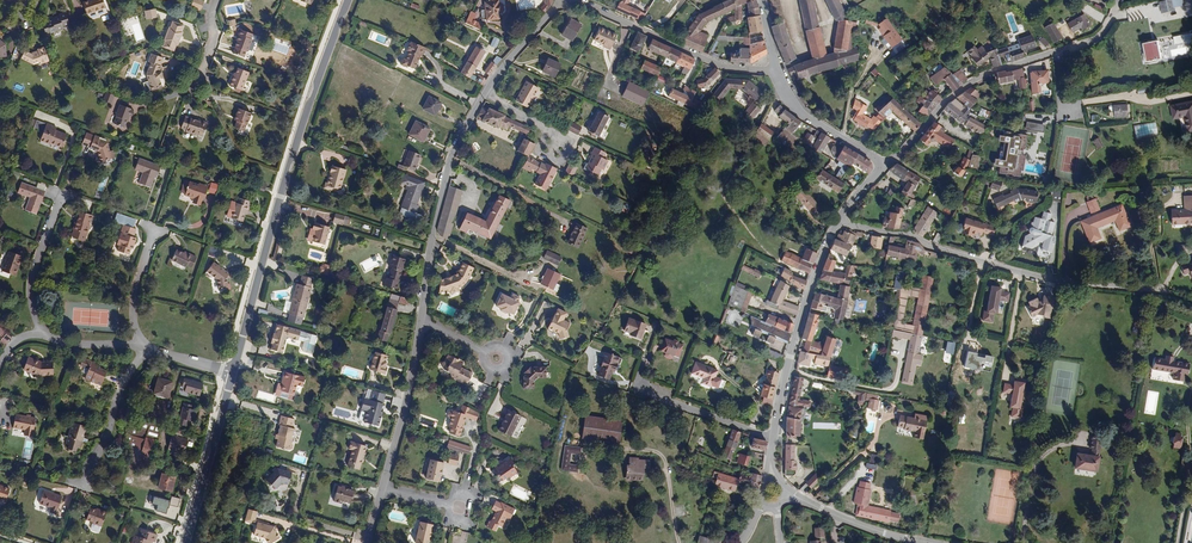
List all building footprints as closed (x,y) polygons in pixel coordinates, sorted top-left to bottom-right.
[(103,0),(90,0),(83,2),(87,14),(105,7),(103,0)] [(204,1),(201,0),(193,0),(191,5),(201,9),(204,1)] [(553,0),(544,0),(545,4),(541,9),(544,12),(553,2),(553,0)] [(629,0),(620,0),(615,9),(628,15),(637,19),(641,12),(627,5),(629,0)] [(733,1),(733,0),(726,0),(712,6),(713,7),(698,14),(689,27),(699,31),(705,23),(713,18),(727,12),(731,10),(735,7),(733,1)] [(858,60),(858,46),(852,48),(857,19),(845,15),(839,1),(838,0),(825,0),(833,18),(838,21),(833,47),(833,52),(825,55),(813,58),(794,65),(787,68),(791,76),(793,79),(795,78),(794,75),(796,74),(798,78),(818,71),(838,66),(843,64),(846,63),(858,60)] [(818,29),(812,0),(799,0),(810,46),(822,43),(818,29)] [(1174,0),(1167,0),(1160,2),(1163,13),(1176,10),(1176,7),(1174,0)] [(500,12),(503,10),(502,5),(500,3),(498,3),(498,1),(484,2),(485,10),(480,10),(481,20),(486,19),(486,20),(499,19),(499,13),(500,12)] [(741,11),(741,5),(735,7),(731,10),(732,15),(732,21),(735,21),(735,20),(742,20),(742,18),(741,11)] [(759,13),(758,6),(754,7),(753,5),(747,6),(748,8),(747,8),(747,10),(741,11),(742,18),(746,17),(749,17),(748,15),(759,13)] [(1130,21),(1143,18),(1141,9),(1138,9),(1137,7),(1127,9),(1130,21)] [(157,17),(155,9),(145,11),(147,19),(157,17)] [(70,25),(65,12),(58,14),(59,16),(51,19),(52,20),(42,24),(46,33),(50,32),(51,34),(64,29),(63,27),(70,25)] [(474,21),(477,15),(470,12),(465,23),(479,29),(481,25),(474,21)] [(641,21),(645,14),(641,12),(637,19),(641,21)] [(762,29),(759,13),(748,15),(749,17),(746,17),(748,23),(748,31),(762,29)] [(1090,25),(1083,14),(1067,23),(1072,32),(1080,27),(1082,29),(1090,25)] [(878,23),(866,18),(865,21),(871,24),(877,26),(878,23)] [(902,39),(886,18),(878,23),(880,27),(878,29),(892,47),(902,39)] [(572,40),(581,25),(571,19),(562,35),(572,40)] [(177,45),(182,32),(180,31),(183,25),(172,21),(170,27),(169,27),(164,40),(165,41),(163,46),(173,50),(175,45),(177,45)] [(795,58),(788,37),(783,21),(771,26),(776,42),(785,64),(795,58)] [(1061,38),(1052,22),(1044,27),(1053,42),(1061,38)] [(610,49),(617,35),(600,27),(594,39),(605,44),(604,46),(610,49)] [(707,34),(699,31),(689,27),(686,34),(706,42),(707,34)] [(248,52),(253,40),(251,39),(253,35),(239,30),(237,35),(240,36),(238,42),(233,53),(244,58),(247,51),(248,52)] [(644,42),(647,36),(638,32),(630,48),(638,52),(644,42)] [(1191,32),(1191,35),(1174,38),(1175,45),(1188,43),(1188,44),(1191,44),(1191,32)] [(701,52),(706,42),(686,34),(681,43),(701,52)] [(1022,51),(1035,46),(1031,34),(1018,39),(1019,43),(997,50),(999,56),(1006,54),(1008,62),(1024,56),(1022,51)] [(502,50),(506,42),(494,36),(490,44),(502,50)] [(650,44),(652,39),(647,36),(644,42),(650,44)] [(766,53),(764,39),(753,41),(749,41),(748,37),(743,36),(743,40),(744,47),(739,47),(739,54),(730,53),(729,61),(751,62),(766,53)] [(1045,46),(1048,43),(1043,37),(1039,40),(1045,46)] [(671,47),(652,39),(650,44),(648,49),(666,57),(671,47)] [(1161,59),(1158,41),(1151,42),(1150,41),(1147,42),(1147,43),(1143,43),(1147,62),(1161,59)] [(422,56),(425,47),(412,42),(411,44),(409,43),(407,50),(409,51),(406,59),(403,58),(401,65),(407,67),(407,66),(416,68),(419,60),(418,60),(418,58),(419,58),(420,55),(422,56)] [(825,55),(822,43),(810,46),(813,58),(825,55)] [(978,66),(989,56),(992,67),(1001,64),(999,56),(997,50),(996,48),(987,52),(981,45),(977,48),(974,45),(966,51),(970,56),(970,57),(978,66)] [(49,61),(44,47),(37,50),(38,53),(33,55),(29,53),(24,51),(21,58),(32,63),(39,61),(40,64),(49,61)] [(471,74),(484,53),(475,47),(460,73),(482,86),(486,80),(478,75),(476,77),(471,74)] [(695,59),(671,47),(666,57),(684,67),(682,72),(686,74),(695,59)] [(161,77),(161,72),(158,72),(161,66),(159,65),(162,58),(152,54),(149,62),(152,63),(148,75),(153,90),(161,87),(158,78),(161,77)] [(496,65),(502,58),(496,56),(492,62),(496,65)] [(554,77),(560,64),(549,59),(543,71),(554,77)] [(658,74),(661,68),(644,60),(641,68),(658,76),(658,74)] [(489,76),(496,65),(492,62),(491,61),(484,72),(489,76)] [(952,74),(940,63),(932,69),(935,73),(930,77),(936,84),(943,79),(952,91),(963,83),(962,82),(952,74)] [(241,90),(248,72),(238,68),(236,73),(235,76),(234,76),(230,86),(241,90)] [(708,85),(720,73),(714,68),(705,77),(705,78),(697,80),(699,88),(708,85)] [(877,79),(881,75),(875,68),(871,72),(877,79)] [(1012,80),(1017,79),(1019,89),(1025,88),(1024,79),(1021,68),(1005,72),(1004,71),(996,73),(993,74),(995,80),(997,80),(998,85),(1001,85),(1001,83),(1012,81),(1012,80)] [(967,78),(959,69),(952,74),(962,82),(967,78)] [(1048,83),(1047,70),(1031,72),(1031,73),(1032,84),(1030,84),(1031,93),(1040,92),(1039,84),(1048,83)] [(663,83),(665,77),(658,74),(658,76),(656,80),(663,83)] [(763,93),(748,81),(726,79),(714,95),(720,100),(730,88),(742,89),(756,101),(763,93)] [(642,106),(649,91),(628,81),(622,96),(642,106)] [(527,108),(538,88),(527,82),(516,101),(527,108)] [(693,98),(695,92),(687,86),(685,85),(683,90),(688,92),(687,96),(672,89),(668,96),(689,105),(693,98)] [(924,98),(931,89),(927,86),(919,95),(924,98)] [(980,95),(977,93),(978,92),(970,87),(964,92),(967,94),(978,98),(980,95)] [(937,104),(942,99),(931,89),(924,98),(936,105),(937,104)] [(112,103),(115,95),(107,92),(104,100),(112,103)] [(976,101),(967,94),(964,92),(957,98),(963,103),(969,108),(976,101)] [(927,115),(936,105),(924,98),(919,95),(917,94),(916,96),(918,97),(916,101),(922,105),(918,110),(927,115)] [(435,115),(440,103),(429,97),(423,109),(435,115)] [(698,111),(703,103),(693,98),(689,105),(689,106),(698,111)] [(920,123),(892,98),(881,108),(878,112),(879,112),(886,117),(892,110),(914,131),(920,123)] [(857,110),(861,103),(855,99),(852,107),(857,110)] [(970,112),(955,99),(950,103),(973,120),(976,116),(969,112),(970,112)] [(1171,105),(1174,119),(1185,117),(1189,132),(1191,131),(1191,101),(1171,105)] [(871,119),(862,114),(867,106),(861,103),(857,110),(851,118),(865,127),(864,128),(872,133),(886,117),(879,112),(875,117),(873,116),(871,119)] [(973,120),(950,103),(949,103),(943,111),(960,124),(963,125),(967,119),(972,122),(973,121),(973,120)] [(124,127),(128,115),(132,117),(134,110),(119,104),(115,115),(117,116),(114,123),(124,127)] [(761,109),(754,104),(752,107),(758,112),(761,109)] [(794,117),(784,110),(780,105),(774,110),(778,115),(788,124),(789,124),(794,117)] [(1125,117),(1125,105),(1113,105),(1114,117),(1125,117)] [(528,157),(534,144),(525,139),(530,129),(505,117),(505,116),(488,108),(488,109),(482,106),(478,114),(484,116),(482,120),(499,128),(499,126),(507,130),(509,126),(526,133),(517,151),(528,157)] [(753,118),(758,112),(752,107),(747,113),(753,118)] [(988,119),(991,113),(980,108),(977,115),(988,119)] [(247,125),(251,113),(238,109),(235,116),(238,117),(236,121),(237,121),(235,128),(244,130),(246,125),(247,125)] [(598,137),(609,116),(599,111),(588,132),(598,137)] [(689,126),(696,114),(690,111),(684,123),(689,126)] [(203,136),(207,123),(201,121),(200,122),(185,116),(181,128),(196,134),(196,133),(203,136)] [(986,127),(988,121),(976,116),(973,120),(973,121),(986,127)] [(792,134),(801,121),(794,117),(789,124),(788,124),(784,129),(792,134)] [(969,128),(972,122),(967,119),(963,125),(969,128)] [(765,145),(773,132),(763,125),(765,122),(762,120),(752,140),(755,142),(756,139),(765,145)] [(55,131),(56,128),(36,121),(33,129),(43,132),(40,140),(51,144),(51,143),(62,147),(66,134),(55,131)] [(972,122),(969,128),(984,135),(988,127),(986,127),(973,121),(972,122)] [(1046,125),(1028,121),(1027,129),(1045,132),(1046,125)] [(429,129),(416,122),(410,135),(422,141),(429,129)] [(578,135),(581,128),(571,122),(567,129),(578,135)] [(954,140),(943,133),(945,130),(933,122),(919,140),(926,146),(930,141),(933,141),(934,140),(948,149),(954,140)] [(1136,137),(1157,134),(1155,122),(1134,125),(1136,137)] [(789,149),(797,138),(792,134),(784,129),(776,138),(781,142),(780,143),(789,149)] [(823,147),(829,137),(817,130),(813,136),(808,145),(821,152),(824,148),(823,147)] [(107,143),(99,140),(100,138),(95,136),(94,136),(86,133),(82,143),(91,146),(96,148),(95,151),(98,152),(101,162),(112,159),(109,151),(107,143)] [(808,145),(813,136),(808,133),(803,141),(808,145)] [(899,150),(907,139),(901,133),(892,144),(899,150)] [(1016,137),(1002,133),(1001,140),(1006,142),(1004,158),(997,158),(996,164),(1001,165),(1000,173),(1021,177),(1022,170),(1025,171),(1027,155),(1023,154),(1024,149),(1027,147),(1028,134),(1022,133),(1022,135),(1016,134),(1016,137)] [(850,166),(857,154),(844,146),(841,151),(833,146),(831,150),(833,155),(837,158),(836,159),(839,161),(838,163),(843,166),(835,178),(841,181),(850,166)] [(603,158),(606,153),(594,147),(591,152),(603,158)] [(414,170),(420,154),(409,150),(403,166),(414,170)] [(603,170),(608,161),(603,158),(591,152),(588,158),(590,159),(587,164),(586,163),(583,169),(587,171),(588,170),(598,175),(601,169),(603,170)] [(871,169),(871,163),(857,154),(850,166),(852,167),(853,165),(857,168),(858,167),(868,173),(871,169)] [(981,156),(974,154),(970,167),(978,170),(981,156)] [(532,169),(536,161),(528,157),(524,165),(532,169)] [(967,166),(969,160),(966,158),(963,157),(959,167),(958,167),(953,172),(961,177),(967,166)] [(158,177),(161,167),(139,159),(136,168),(144,171),(140,183),(150,187),(154,175),(158,177)] [(540,174),(545,165),(541,162),(540,163),(536,161),(532,169),(536,171),(536,172),(540,174)] [(546,190),(557,169),(546,163),(545,165),(540,174),(535,184),(546,190)] [(574,176),(578,167),(570,163),(565,172),(574,176)] [(902,180),(907,171),(896,164),(889,171),(901,181),(902,180)] [(340,190),(343,178),(342,177),(345,169),(333,166),(332,172),(333,172),(332,176),(329,175),(327,182),(325,182),(323,188),(331,190),(332,187),(337,189),(340,190)] [(843,185),(821,171),(814,178),(838,192),(843,185)] [(910,193),(919,178),(907,171),(902,180),(906,183),(900,194),(907,197),(909,199),(912,200),(914,196),(910,193)] [(422,191),(425,183),(404,174),(401,182),(407,185),(405,189),(408,190),(404,200),(405,200),(402,208),(416,213),(418,206),(415,204),(416,203),(417,203),(421,194),(422,191)] [(998,191),(1001,182),(992,179),(989,188),(998,191)] [(205,197),(207,190),(204,189),(205,186),(199,184),(199,185),(185,181),(183,187),(188,188),(186,194),(185,196),(191,198),(191,197),(195,198),(193,201),(200,203),(203,196),(205,197)] [(45,192),(21,182),(18,192),(30,197),(25,210),(36,214),(39,205),(38,204),(40,201),(42,202),(45,192)] [(217,194),(219,186),(211,183),(208,192),(217,194)] [(456,211),(462,190),(449,185),(436,229),(440,236),(448,240),(453,224),(451,223),(456,211)] [(889,199),(894,191),(890,188),(884,197),(886,198),(889,199)] [(996,208),(1013,200),(1014,203),(1021,200),(1036,202),(1037,192),(1015,188),(1009,191),(1010,192),(1002,196),(1001,195),(992,199),(996,208)] [(1061,202),(1061,190),(1050,188),(1047,200),(1061,202)] [(816,203),(803,189),(793,197),(796,200),(798,199),(808,210),(811,208),(816,203)] [(490,238),(509,200),(500,195),(486,222),(466,213),(460,225),(462,225),(459,231),(465,234),(468,228),(490,238)] [(1184,196),(1184,210),(1171,211),(1172,225),(1191,224),(1191,196),(1184,196)] [(913,205),(915,201),(912,200),(909,199),(907,197),(905,201),(913,205)] [(243,221),(246,211),(248,212),(251,201),(240,198),(239,204),(237,203),(232,218),(243,221)] [(1099,210),(1094,198),(1093,199),(1087,201),(1086,202),(1090,214),(1099,210)] [(820,214),(826,209),(816,203),(811,208),(820,214)] [(1095,228),(1115,220),(1119,230),(1129,226),(1121,205),(1081,221),(1089,242),(1099,238),(1095,228)] [(922,237),(937,214),(927,206),(912,232),(922,237)] [(899,222),(902,209),(895,207),(894,210),(891,209),(890,214),(889,213),(888,218),(884,217),(881,228),(884,229),(898,229),(899,222)] [(416,213),(402,208),(400,212),(401,214),(412,219),(414,218),(418,219),(419,219),(421,215),(416,213)] [(1051,235),(1054,222),(1049,221),(1051,213),(1044,211),(1041,218),(1035,216),(1033,222),(1031,221),(1030,227),(1029,228),(1028,229),(1028,230),(1029,231),(1031,233),(1024,236),(1021,246),(1031,249),(1038,245),(1039,242),(1042,243),(1041,250),(1051,252),(1054,243),(1050,242),(1049,240),(1051,235)] [(87,234),(90,225),(89,225),(91,216),(79,212),(77,217),(79,217),(78,221),(76,221),(73,230),(74,230),(72,236),(74,238),(84,242),(87,234)] [(346,220),(346,218),(335,215),(332,223),(341,226),(341,224),(344,225),(346,220)] [(993,236),(991,226),(965,219),(964,225),(963,227),(964,227),(962,234),(971,236),(972,234),(974,234),(981,236),(982,233),(993,236)] [(324,245),(329,227),(315,223),(313,230),(316,230),(315,235),(313,234),(311,241),(324,245)] [(577,248),(586,228),(577,223),(568,243),(577,248)] [(963,227),(964,225),(962,225),(959,224),(957,224),(956,226),(955,228),(956,231),(958,232),(961,233),(962,234),(964,227),(963,227)] [(132,249),(136,238),(133,237),(136,229),(124,225),(121,233),(125,234),(121,245),(119,245),(117,251),(128,254),(130,248),(132,249)] [(851,246),(855,236),(844,231),(842,235),(839,241),(850,245),(851,246)] [(938,232),(933,241),(938,244),(943,235),(938,232)] [(1058,244),(1058,237),(1051,235),(1049,240),(1050,242),(1054,243),(1058,244)] [(880,249),(882,238),(871,236),(869,247),(880,249)] [(923,250),(918,244),(909,241),(910,239),(906,239),(904,249),(892,247),(894,237),(889,237),(886,252),(912,257),(913,252),(916,252),(922,254),(923,250)] [(846,256),(850,245),(839,241),(836,239),(834,239),(830,249),(846,256)] [(813,264),(817,254),(806,249),(802,258),(785,252),(781,260),(809,273),(812,264),(813,264)] [(192,267),(197,258),(188,253),(187,255),(178,250),(173,260),(187,267),(187,265),(192,267)] [(561,257),(547,251),(544,258),(557,265),(561,257)] [(16,264),(20,255),(9,252),(2,271),(15,276),(19,265),(16,264)] [(914,260),(916,252),(913,252),(912,257),(886,252),(886,255),(914,260)] [(832,271),(835,261),(831,259),(832,255),(828,254),(822,269),(832,271)] [(396,290),(405,259),(392,256),(389,267),(392,268),(389,279),(386,278),(384,286),(396,290)] [(1180,266),(1183,274),(1189,272),(1191,278),(1191,262),(1180,266)] [(227,280),(230,276),(228,275),(229,274),(215,263),(208,272),(218,280),(220,289),(228,288),(227,280)] [(462,286),(466,282),(470,277),(474,268),(464,263),(460,271),(459,271),(458,273),(455,275),(452,276),(452,277),(447,279),(447,278),(444,279),(441,279),(439,291),(446,292),(450,291),(451,293),(459,290),(458,288),(462,286)] [(325,275),(328,265),(325,264),(321,267),(319,273),(325,275)] [(848,284),(850,272),(853,272),(854,265),(846,264),(844,273),(832,271),(822,269),(819,279),(841,284),(842,283),(848,284)] [(761,276),(762,271),(744,265),(742,270),(761,276)] [(804,289),(806,281),(792,276),(792,273),(789,270),(780,266),(777,273),(788,280),(798,287),(804,289)] [(555,283),(559,274),(548,268),(541,285),(552,290),(552,289),(556,291),(559,285),(555,283)] [(901,285),(891,330),(901,332),(910,333),(922,336),(933,278),(922,275),(919,288),(901,285)] [(303,318),(311,287),(310,287),(312,278),(301,276),(299,284),(296,283),(288,314),(303,318)] [(784,296),(789,286),(780,281),(776,287),(774,291),(771,302),(778,306),(777,309),(796,315),(798,306),(782,300),(784,296)] [(845,310),(850,286),(845,286),(839,285),(837,298),(836,300),(829,299),(829,296),(815,292),(812,300),(827,304),(826,306),(831,308),(834,311),(833,318),(842,320),(845,310)] [(1008,301),(1009,292),(1000,291),(1001,287),(991,285),(987,310),(984,310),(982,319),(992,321),(993,312),(996,312),(999,299),(1008,301)] [(745,312),(752,293),(744,290),(740,288),(735,286),(727,305),(732,307),(743,311),(745,312)] [(409,306),(411,300),(390,294),(390,297),(394,298),(393,300),(398,302),(398,303),(409,306)] [(517,305),(519,302),(518,302),(511,298),(502,294),(496,306),(500,308),(508,312),(513,314),(516,309),(514,308),(516,305),(517,305)] [(1050,320),(1054,299),(1044,297),(1043,304),(1039,304),(1036,299),(1028,303),(1030,308),(1027,310),(1032,318),(1037,316),(1044,317),(1045,319),(1050,320)] [(778,306),(771,302),(766,300),(764,304),(777,309),(778,306)] [(831,308),(826,306),(827,304),(812,300),(810,308),(826,312),(824,316),(833,318),(834,311),(831,308)] [(390,334),(397,310),(396,309),(397,305),(388,302),(380,331),(379,331),(377,339),(386,342),(389,334),(390,334)] [(731,309),(732,307),(727,305),(722,320),(724,320),(728,310),(731,309)] [(566,330),(569,323),(565,321),(566,319),(563,318),(566,313),(558,308),(554,315),(548,327),(548,328),(548,330),(551,331),(553,331),(554,330),(558,333),(560,338),(567,336),(566,330)] [(811,341),(819,315),(809,313),(801,338),(805,339),(802,349),(798,347),(797,351),(799,351),(801,352),(802,350),(820,355),(829,357),(835,339),(827,336),(824,345),(811,341)] [(783,331),(765,322),(760,319),(751,315),(751,325),(757,327),(756,329),(755,328),(752,334),(759,337),(761,332),(769,335),(766,341),(773,344),(776,339),(777,336),(779,337),(777,339),(787,344),(791,333),(783,331)] [(791,333),(793,324),(778,318),(768,315),(766,319),(765,322),(783,331),(791,333)] [(640,338),(645,324),(629,318),(624,330),(630,332),(629,334),(640,338)] [(279,336),(282,327),(272,324),(269,333),(279,336)] [(313,336),(282,327),(279,336),(269,333),(266,343),(268,344),(266,350),(278,353),(282,339),(284,338),(300,342),(298,349),(299,352),(308,354),(310,345),(311,345),(313,336)] [(900,338),(901,332),(891,330),(890,337),(900,339),(900,338)] [(912,383),(922,336),(910,333),(909,339),(910,340),(902,381),(912,383)] [(678,357),(682,346),(678,344),(679,342),(674,340),(673,342),(666,339),(661,350),(666,352),(665,354),(666,357),(669,358),(672,357),(673,355),(678,357)] [(952,354),(954,344),(948,343),(946,353),(952,354)] [(770,350),(769,357),(782,360),(784,353),(770,350)] [(808,366),(810,358),(815,359),(814,362),(820,363),(820,365),(827,366),(829,357),(820,355),(801,352),(799,351),(797,364),(808,366)] [(614,371),(616,364),(619,364),(621,357),(607,352),(598,375),(609,379),(612,370),(614,371)] [(384,368),(386,363),(384,363),(386,356),(374,353),(369,371),(385,375),(386,368),(384,368)] [(734,366),(738,357),(728,353),(725,362),(734,366)] [(462,365),(458,363),(459,361),(448,355),(445,362),(442,363),(444,370),(450,373),(452,377),(455,375),(456,379),(459,378),(461,381),(467,384),(472,374),(466,370),(463,371),(463,369),(461,368),(462,365)] [(1188,375),(1189,365),(1172,362),(1173,357),(1166,356),(1165,361),(1154,359),(1152,370),(1174,373),(1173,380),(1184,382),(1185,375),(1188,375)] [(53,375),(52,362),(42,362),(29,358),(24,369),(39,375),(53,375)] [(105,377),(107,371),(97,367),(98,364),(92,362),(92,361),(83,358),(80,365),(89,368),(86,376),(92,378),(91,381),(101,385),(104,380),(101,378),(102,375),(105,377)] [(714,376),(716,370),(695,362),(691,373),(703,378),(701,383),(710,386),(711,384),(715,386),(718,378),(714,376)] [(546,377),(546,366),(534,366),(533,368),(531,366),(524,373),(525,375),(524,376),(523,388),(533,389),(534,382),(538,377),(546,377)] [(842,379),(844,369),(829,366),(827,376),(842,379)] [(772,399),(778,373),(767,370),(766,376),(767,376),(765,384),(763,384),(760,396),(763,397),(772,399)] [(300,387),(303,378),(283,372),(281,379),(283,379),(281,384),(279,391),(292,394),(295,385),(300,387)] [(801,385),(802,377),(801,377),(795,375),(793,383),(801,385)] [(168,398),(172,382),(158,378),(154,394),(157,395),(156,397),(163,399),(163,396),(168,398)] [(200,395),(203,384),(184,379),(182,386),(186,387),(185,391),(200,395)] [(798,401),(801,385),(793,383),(789,405),(798,407),(798,406),(809,408),(810,402),(802,400),(802,401),(798,401)] [(1020,410),(1024,384),(1015,383),(1014,387),(1005,385),(1003,394),(1012,395),(1010,408),(1013,409),(1011,418),(1021,420),(1023,410),(1020,410)] [(381,409),(385,395),(374,392),(372,401),(363,398),(360,410),(364,411),(361,422),(376,426),(379,415),(377,415),(379,408),(381,409)] [(876,410),(878,400),(876,400),(877,396),(867,394),(866,400),(868,400),(867,408),(871,409),(875,410),(876,410)] [(771,407),(772,399),(763,397),(761,404),(771,407)] [(192,421),(195,410),(192,409),(193,405),(184,403),(178,424),(186,426),(187,420),(192,421)] [(460,436),(466,417),(476,420),(479,413),(463,405),(460,412),(453,410),(449,411),(448,414),(449,417),(452,418),(449,426),(452,427),(450,432),(460,436)] [(802,420),(804,409),(798,407),(789,405),(786,417),(785,438),(794,438),(794,436),(799,436),(800,420),(802,420)] [(511,436),(521,416),(509,410),(499,430),(511,436)] [(33,436),(36,419),(31,418),(27,417),(16,415),(13,428),(25,430),(24,435),(33,436)] [(289,443),(293,429),(290,428),(292,419),(279,415),(276,424),(278,425),(275,434),(276,435),(275,439),(273,446),(287,450),(290,449),(291,445),(289,443)] [(924,434),(927,420),(914,418),(900,416),(899,420),(898,427),(904,428),(904,430),(915,432),(914,438),(922,439),(923,433),(924,434)] [(619,445),(622,422),(585,417),(582,440),(619,445)] [(152,460),(162,426),(137,419),(133,429),(126,428),(126,431),(128,439),(129,446),(133,455),(141,457),(145,458),(152,460)] [(84,438),(87,427),(73,422),(65,447),(79,452),(82,441),(84,438)] [(730,460),(741,432),(733,429),(722,456),(730,460)] [(1181,445),(1182,439),(1180,439),(1181,438),(1179,438),(1180,434),(1176,433),(1175,437),(1174,437),(1173,443),(1174,444),(1173,447),(1178,448),(1178,446),(1180,446),(1180,445),(1181,445)] [(765,450),(767,441),(754,438),(754,437),(747,434),(746,438),(752,440),(751,447),(765,450)] [(1096,471),(1101,437),(1092,435),(1090,449),(1092,449),(1094,449),(1093,457),(1091,456),(1078,454),(1076,467),(1096,471)] [(185,451),(188,441),(172,436),(169,448),(178,450),(178,449),(185,451)] [(470,446),(452,441),(450,448),(468,454),(470,446)] [(359,470),(366,446),(350,442),(348,449),(352,450),(347,466),(359,470)] [(793,466),(794,445),(785,445),(785,461),(785,465),(793,466)] [(568,467),(570,453),(571,448),(565,447),(562,471),(578,474),(579,468),(568,467)] [(747,466),(750,457),(739,454),(737,462),(747,466)] [(877,464),(879,455),(870,454),(869,462),(877,464)] [(137,469),(141,457),(133,455),(129,467),(137,469)] [(456,465),(458,457),(449,455),(447,463),(456,465)] [(516,471),(512,465),(514,464),(510,458),(492,470),(497,476),(498,475),(502,480),(507,476),(510,477),(515,474),(516,471)] [(442,468),(444,462),(431,459),(426,478),(440,481),(441,474),(442,468)] [(644,482),(645,470),(650,471),(652,464),(640,462),(640,461),(630,459),(629,468),(627,467),(625,478),(632,479),(632,481),(644,482)] [(792,476),(793,466),(785,465),(784,476),(792,476)] [(286,485),(290,472),(275,468),(263,480),(273,489),(279,483),(286,485)] [(172,491),(175,477),(169,476),(170,473),(164,471),(159,488),(172,491)] [(749,485),(750,476),(740,473),(738,479),(714,471),(712,477),(716,478),(738,485),(739,482),(749,485)] [(759,491),(761,475),(752,473),(750,476),(749,485),(748,488),(759,491)] [(817,474),(807,483),(813,488),(819,483),(819,477),(817,474)] [(137,499),(141,488),(132,485),(134,479),(126,476),(120,494),(137,499)] [(735,491),(738,485),(716,478),(714,485),(735,491)] [(866,506),(870,490),(868,489),(869,483),(859,481),(858,487),(856,487),(853,503),(857,504),(854,516),(888,522),(888,520),(897,522),(899,514),(890,512),(890,511),(866,506)] [(10,489),(0,485),(0,498),(6,500),(10,489)] [(350,504),(353,493),(350,492),(350,491),(345,489),(346,488),(341,486),(340,488),(335,486),(333,493),(335,493),(333,501),(341,504),(342,502),(350,504)] [(58,510),(62,497),(44,490),(39,503),(52,508),(50,512),(55,514),(57,509),(58,510)] [(171,500),(153,495),(151,502),(159,504),(158,510),(167,512),(171,500)] [(510,519),(513,514),(514,515),(516,510),(501,502),(501,503),(496,501),(492,509),(496,511),(491,521),(490,520),(486,526),(495,531),(498,525),(501,527),(506,518),(510,519)] [(102,526),(106,512),(99,509),(98,511),(91,508),(87,519),(94,521),(93,523),(102,526)] [(252,520),(254,511),(245,509),(241,522),(247,523),(248,521),(251,522),(252,520)] [(433,524),(431,523),(427,522),(420,521),(418,528),(416,530),(416,532),(416,534),(415,542),(420,542),(428,542),(433,524)] [(271,527),(264,525),(264,527),(253,524),(253,525),(250,535),(262,538),(265,542),(268,542),(277,538),(273,531),(271,527)] [(824,537),(824,528),(814,528),(815,538),(824,537)] [(151,539),(155,540),(157,534),(142,529),(139,537),(135,535),(132,542),(150,542),(149,542),(151,539)]
